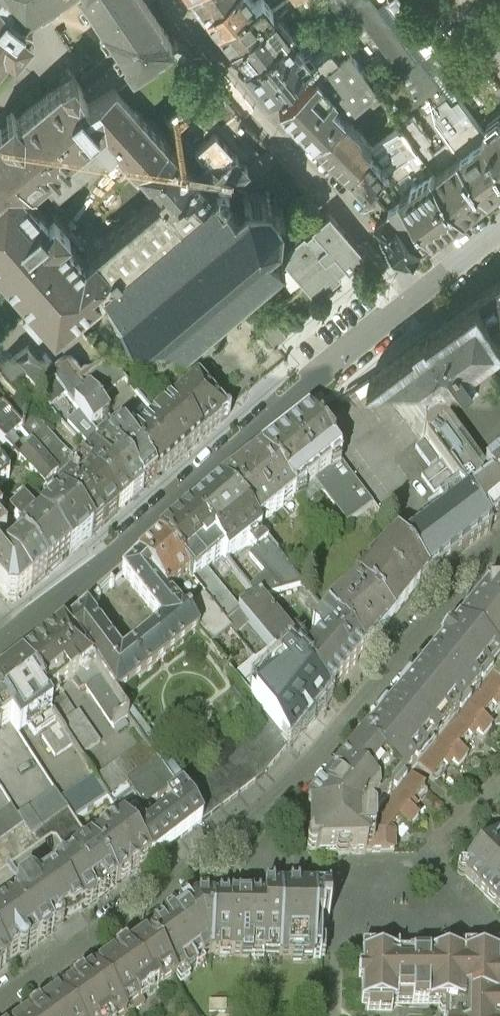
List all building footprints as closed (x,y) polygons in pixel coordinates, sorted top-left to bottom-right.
[(8,47),(14,51),(31,32),(26,26),(30,19),(22,12),(6,0),(0,0),(0,58),(8,47)] [(40,0),(6,0),(22,12),(40,0)] [(127,60),(123,60),(132,72),(155,57),(154,55),(171,42),(142,0),(87,0),(127,60)] [(205,13),(221,0),(196,0),(205,13)] [(216,27),(250,0),(221,0),(205,13),(216,27)] [(216,27),(229,45),(273,10),(265,0),(250,0),(216,27)] [(485,129),(438,68),(432,72),(420,55),(417,57),(376,0),(348,0),(361,18),(362,18),(401,68),(450,138),(460,151),(487,133),(485,129)] [(244,64),(245,64),(288,29),(273,10),(229,45),(244,64)] [(313,75),(333,97),(401,68),(362,18),(361,18),(312,60),(306,65),(305,64),(304,64),(308,69),(313,75)] [(312,60),(288,29),(245,64),(255,78),(268,95),(304,64),(305,64),(306,65),(312,60)] [(155,57),(132,72),(118,82),(139,108),(194,60),(191,53),(182,43),(176,40),(171,42),(154,55),(155,57)] [(53,331),(73,316),(89,301),(104,288),(120,276),(95,249),(85,259),(63,233),(67,228),(53,210),(47,216),(25,191),(43,175),(93,132),(100,126),(107,133),(105,134),(135,168),(138,167),(168,140),(139,108),(118,82),(115,79),(99,88),(95,90),(91,85),(84,89),(72,71),(61,80),(18,116),(13,110),(0,122),(0,131),(0,268),(28,300),(21,305),(37,323),(43,318),(53,331)] [(333,97),(313,75),(279,105),(291,119),(299,126),(333,97)] [(90,82),(91,85),(95,90),(99,88),(97,79),(90,82)] [(314,140),(343,115),(333,105),(337,101),(333,97),(299,126),(306,133),(314,140)] [(329,155),(345,169),(370,149),(373,146),(343,115),(314,140),(329,155)] [(499,154),(499,118),(485,129),(487,133),(499,154)] [(215,172),(235,154),(215,131),(195,149),(208,164),(215,172)] [(106,146),(93,132),(43,175),(55,190),(106,146)] [(460,151),(490,190),(499,183),(499,154),(487,133),(460,151)] [(490,190),(460,151),(450,138),(434,167),(466,210),(470,206),(487,193),(490,190)] [(138,167),(160,192),(95,249),(120,276),(233,178),(248,165),(242,160),(236,153),(235,154),(215,172),(204,181),(197,173),(168,140),(138,167)] [(387,170),(388,171),(388,172),(403,191),(405,193),(415,185),(413,182),(434,167),(418,147),(401,159),(400,158),(387,170)] [(357,183),(368,197),(379,187),(375,183),(388,172),(388,171),(387,170),(370,149),(345,169),(357,183)] [(215,172),(208,164),(197,173),(204,181),(215,172)] [(466,210),(434,167),(413,182),(415,185),(405,193),(436,231),(466,210)] [(242,189),(233,178),(120,276),(104,288),(115,304),(112,306),(115,311),(119,308),(123,314),(124,313),(139,333),(139,334),(142,339),(138,341),(141,346),(145,343),(155,357),(153,359),(156,362),(159,360),(161,362),(177,348),(180,353),(184,350),(180,346),(188,339),(194,334),(198,339),(201,336),(211,346),(222,335),(223,337),(226,334),(224,333),(225,332),(223,330),(222,331),(215,323),(218,321),(214,317),(227,305),(231,310),(234,307),(230,302),(236,298),(244,290),(248,295),(252,292),(248,287),(261,277),(264,282),(268,278),(264,274),(277,262),(281,267),(285,263),(287,262),(282,257),(284,254),(282,252),(287,248),(278,236),(282,231),(278,227),(278,212),(283,211),(282,206),(277,208),(267,196),(269,191),(266,189),(263,194),(248,193),(245,187),(242,189)] [(392,202),(379,187),(368,197),(406,242),(412,250),(424,241),(392,202)] [(392,202),(424,241),(436,231),(405,193),(403,191),(392,202)] [(334,253),(346,268),(349,271),(366,256),(329,213),(312,227),(326,244),(324,245),(317,252),(325,261),(332,254),(334,253)] [(284,254),(282,257),(287,262),(285,263),(314,297),(317,295),(318,296),(321,294),(331,286),(342,277),(339,274),(346,268),(334,253),(332,254),(325,261),(317,252),(324,245),(312,231),(306,237),(304,233),(287,248),(282,252),(284,254)] [(372,373),(401,412),(425,394),(454,373),(459,379),(485,360),(481,354),(499,340),(499,279),(448,317),(372,373)] [(263,305),(252,292),(248,295),(244,290),(236,298),(251,316),(263,305)] [(287,334),(263,305),(251,316),(275,344),(287,334)] [(73,316),(53,331),(29,350),(36,359),(42,354),(80,325),(73,316)] [(80,325),(42,354),(58,374),(67,368),(81,384),(110,362),(97,347),(80,325)] [(36,359),(52,380),(58,374),(42,354),(36,359)] [(24,381),(49,410),(66,397),(52,380),(36,359),(17,373),(24,381)] [(81,384),(90,395),(96,404),(125,380),(110,362),(81,384)] [(9,393),(24,381),(17,373),(8,363),(0,371),(0,382),(9,393)] [(66,397),(75,409),(90,395),(81,384),(67,368),(58,374),(52,380),(66,397)] [(133,439),(127,443),(156,480),(160,476),(186,454),(228,417),(223,410),(193,375),(151,411),(139,421),(145,427),(137,435),(133,439)] [(2,412),(16,401),(9,393),(0,382),(0,410),(2,412)] [(425,394),(401,412),(458,484),(463,490),(485,475),(425,394)] [(90,395),(75,409),(79,414),(92,429),(108,416),(96,404),(90,395)] [(2,412),(0,414),(0,442),(5,447),(21,433),(2,412)] [(105,445),(92,429),(79,414),(68,423),(93,454),(105,445)] [(284,436),(316,482),(348,525),(374,506),(316,428),(309,417),(296,427),(284,436)] [(35,420),(21,433),(33,447),(66,484),(81,470),(35,420)] [(156,480),(127,443),(119,432),(105,445),(143,491),(151,484),(156,480)] [(316,482),(284,436),(275,443),(260,454),(295,499),(316,482)] [(14,457),(5,447),(0,442),(0,469),(14,457)] [(137,497),(143,491),(105,445),(93,454),(91,456),(94,459),(130,502),(137,497)] [(54,485),(62,494),(70,488),(66,484),(33,447),(17,460),(36,478),(48,490),(54,485)] [(221,485),(223,487),(259,529),(295,499),(260,454),(245,466),(221,485)] [(5,504),(36,478),(17,460),(14,457),(0,469),(0,489),(6,483),(13,490),(1,499),(5,504)] [(94,459),(81,470),(118,514),(124,508),(130,502),(94,459)] [(485,475),(463,490),(491,527),(499,520),(499,463),(485,475)] [(111,519),(118,514),(81,470),(66,484),(70,488),(105,525),(111,519)] [(443,507),(399,539),(428,579),(494,531),(491,527),(463,490),(458,484),(443,496),(443,507)] [(208,498),(189,514),(224,556),(227,561),(262,532),(259,529),(223,487),(208,498)] [(56,500),(61,505),(92,537),(98,531),(105,525),(70,488),(62,494),(56,500)] [(22,505),(9,516),(25,535),(39,524),(22,505)] [(61,505),(39,524),(69,556),(81,546),(92,537),(61,505)] [(194,581),(224,556),(189,514),(174,526),(159,539),(189,576),(194,581)] [(1,524),(11,536),(17,542),(25,535),(9,516),(1,524)] [(11,536),(1,524),(0,523),(0,545),(11,536)] [(25,535),(17,542),(20,546),(47,576),(59,565),(69,556),(39,524),(25,535)] [(149,549),(137,559),(169,595),(189,576),(159,539),(149,549)] [(399,539),(357,579),(397,618),(428,579),(399,539)] [(20,546),(5,559),(31,589),(38,584),(47,576),(20,546)] [(31,589),(5,559),(0,564),(0,592),(7,601),(12,602),(16,602),(22,597),(31,589)] [(87,608),(63,628),(91,666),(115,700),(201,631),(169,595),(137,559),(123,573),(161,623),(122,655),(87,608)] [(357,579),(325,612),(365,651),(397,618),(357,579)] [(499,662),(499,593),(497,596),(496,595),(487,594),(458,627),(499,662)] [(365,651),(325,612),(289,656),(327,699),(365,651)] [(442,734),(466,704),(491,675),(499,664),(499,662),(458,627),(401,697),(442,734)] [(42,646),(20,664),(46,702),(61,689),(76,679),(91,666),(63,628),(42,646)] [(270,650),(234,677),(266,718),(289,745),(327,699),(289,656),(282,664),(270,650)] [(0,680),(0,706),(11,723),(20,734),(33,726),(52,712),(46,702),(20,664),(0,680)] [(491,675),(499,683),(499,664),(491,675)] [(115,700),(91,666),(76,679),(114,732),(128,719),(115,700)] [(466,704),(483,718),(499,699),(499,700),(499,683),(491,675),(466,704)] [(77,715),(61,689),(46,702),(52,712),(75,747),(80,757),(100,742),(81,712),(77,715)] [(360,746),(403,781),(409,773),(418,763),(442,734),(401,697),(381,721),(360,746)] [(490,724),(483,718),(466,704),(442,734),(458,747),(474,728),(482,734),(486,729),(490,724)] [(11,723),(0,706),(0,731),(11,723)] [(75,747),(52,712),(33,726),(59,761),(75,747)] [(289,745),(266,718),(182,796),(201,822),(262,775),(289,745)] [(458,747),(442,734),(418,763),(434,776),(450,757),(458,763),(462,759),(466,754),(458,747)] [(146,744),(94,779),(107,797),(157,761),(146,744)] [(366,848),(376,847),(376,830),(376,815),(403,781),(360,746),(327,787),(306,812),(310,816),(311,844),(316,850),(324,850),(365,849),(366,848)] [(157,761),(107,797),(122,819),(174,785),(157,761)] [(376,815),(376,830),(389,830),(391,827),(401,816),(409,822),(413,818),(417,813),(409,806),(425,787),(409,773),(403,781),(376,815)] [(93,777),(60,799),(67,810),(73,819),(107,797),(94,779),(93,777)] [(122,819),(151,860),(201,822),(182,796),(174,785),(122,819)] [(56,790),(18,817),(23,826),(30,837),(67,810),(60,799),(56,790)] [(23,826),(18,817),(11,807),(0,815),(0,843),(23,826)] [(73,819),(67,810),(30,837),(37,848),(51,838),(56,838),(69,858),(75,854),(76,851),(81,848),(83,848),(90,844),(73,819)] [(151,860),(122,819),(114,826),(109,826),(98,834),(97,839),(90,844),(117,885),(151,860)] [(0,843),(0,873),(37,848),(30,837),(23,826),(0,843)] [(391,827),(389,830),(376,830),(376,847),(384,848),(394,847),(393,829),(391,827)] [(495,834),(461,868),(499,908),(499,840),(495,834)] [(56,876),(81,911),(117,885),(90,844),(83,848),(81,848),(76,851),(75,854),(69,858),(74,864),(56,876)] [(56,876),(39,887),(38,885),(29,883),(16,892),(15,895),(15,899),(0,909),(0,953),(8,964),(33,946),(45,938),(53,932),(53,931),(81,911),(56,876)] [(221,952),(280,953),(281,888),(265,888),(265,899),(250,899),(222,899),(221,952)] [(322,889),(281,888),(280,953),(320,954),(320,951),(321,924),(322,889)] [(210,952),(221,952),(222,899),(194,898),(164,921),(165,922),(146,936),(175,976),(210,952)] [(126,1015),(129,1015),(145,1006),(142,1000),(175,976),(146,936),(111,960),(96,971),(126,1015)] [(390,1002),(430,1003),(429,953),(400,952),(365,952),(365,1010),(389,1009),(390,1002)] [(429,953),(430,1003),(445,1003),(465,1004),(465,999),(481,998),(499,998),(499,955),(483,954),(465,953),(429,953)] [(96,971),(60,997),(73,1015),(126,1015),(96,971)] [(60,997),(33,1015),(73,1015),(60,997)] [(481,998),(465,999),(465,1004),(445,1003),(445,1015),(499,1015),(499,998),(481,998)]
